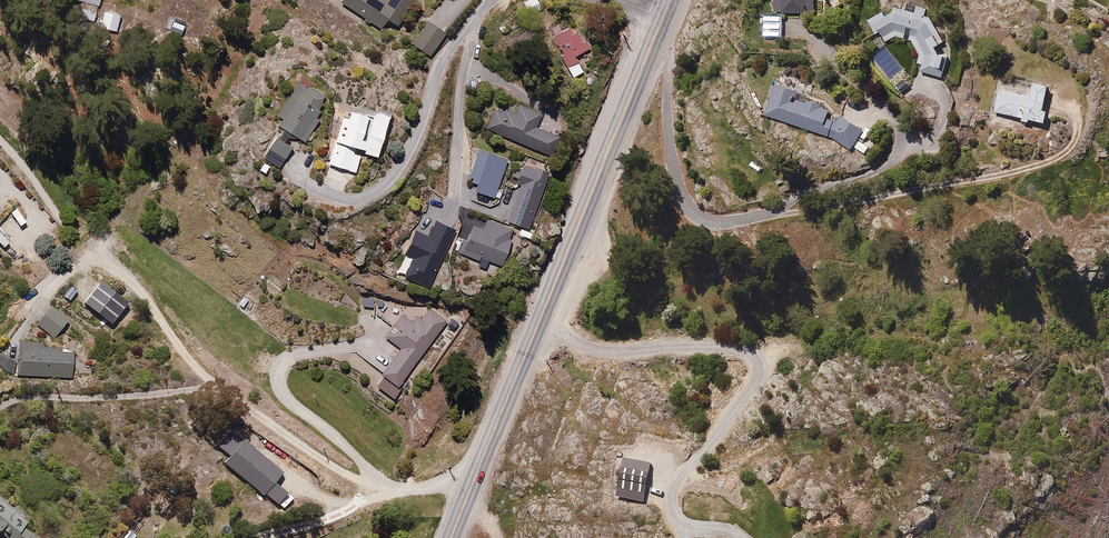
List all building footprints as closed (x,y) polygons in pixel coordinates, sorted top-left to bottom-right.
[(343,7),(381,31),(386,23),(397,30),(417,0),(385,0),(342,0),(346,2),(343,7)] [(539,0),(528,0),(523,3),(530,16),(543,8),(539,0)] [(772,12),(815,12),(815,0),(772,0),(772,12)] [(917,5),(915,12),(894,6),(868,19),(880,43),(896,36),(911,40),(919,56),(917,63),(921,65),(919,71),(944,78),(950,57),(932,16),(924,15),(926,8),(917,5)] [(98,11),(85,7),(82,16),(95,20),(98,11)] [(117,30),(122,14),(106,10),(102,26),(117,30)] [(785,15),(764,14),(763,37),(784,38),(785,15)] [(446,33),(425,19),(409,43),(429,57),(446,33)] [(573,33),(567,24),(552,34),(563,51),(557,55),(572,78),(585,70),(576,56),(591,47),(580,29),(573,33)] [(1001,85),(994,110),(1022,117),(1021,121),(1029,123),(1030,119),(1046,123),(1049,113),(1043,112),(1049,86),(1033,82),(1030,93),(1001,85)] [(826,103),(803,95),(801,102),(793,100),(796,90),(773,83),(762,117),(829,138),(851,151),(864,130),(839,116),(837,122),(827,119),(830,111),(824,110),(826,103)] [(321,100),(295,86),(277,119),(281,121),(277,128),(281,130),(291,136),(304,143),(318,116),(314,114),(321,100)] [(496,104),(485,129),(552,157),(559,140),(536,130),(542,114),(520,105),(516,113),(496,104)] [(368,120),(339,114),(326,167),(356,174),(360,154),(376,157),(386,116),(370,112),(368,120)] [(291,136),(281,130),(275,141),(272,139),(261,159),(277,168),(288,146),(286,145),(291,136)] [(478,184),(475,191),(494,198),(508,159),(480,149),(469,181),(478,184)] [(268,167),(260,163),(256,171),(263,175),(268,167)] [(528,229),(548,172),(521,163),(515,181),(520,183),(507,222),(528,229)] [(506,239),(510,228),(486,219),(483,227),(470,223),(460,255),(479,261),(480,258),(501,265),(510,240),(506,239)] [(428,288),(456,230),(438,222),(431,237),(417,230),(407,252),(414,256),(404,276),(428,288)] [(52,306),(37,323),(57,339),(72,322),(52,306)] [(387,306),(380,315),(391,325),(398,316),(387,306)] [(397,385),(446,323),(431,311),(426,317),(422,314),(415,322),(403,313),(384,337),(399,349),(381,372),(397,385)] [(20,341),(18,375),(74,379),(76,354),(45,352),(46,343),(20,341)] [(243,442),(225,464),(277,506),(287,494),(275,484),(283,474),(243,442)] [(651,463),(623,458),(616,496),(644,501),(651,463)] [(1,534),(4,531),(12,537),(17,537),(31,521),(0,496),(0,533),(1,534)]
